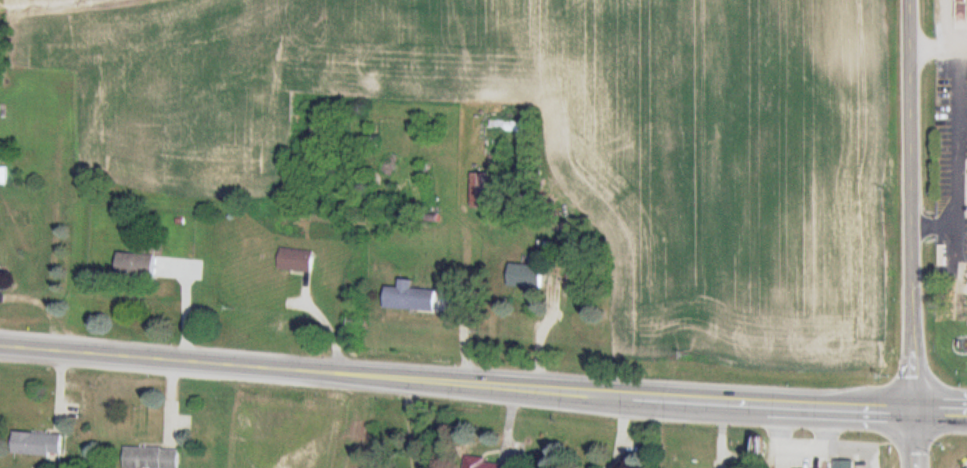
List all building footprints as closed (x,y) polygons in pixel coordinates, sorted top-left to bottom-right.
[(472,173),(472,206),(492,206),(492,173),(472,173)] [(139,254),(117,254),(117,279),(154,279),(154,245),(139,245),(139,254)] [(279,269),(311,273),(314,252),(282,248),(279,269)] [(508,286),(533,289),(536,265),(511,262),(508,286)] [(448,290),(411,288),(412,279),(400,279),(399,287),(386,286),(385,308),(447,311),(448,290)] [(13,454),(62,456),(63,434),(13,433),(13,454)] [(180,448),(125,447),(125,467),(180,467),(180,448)] [(498,460),(466,455),(464,467),(497,467),(498,460)]
